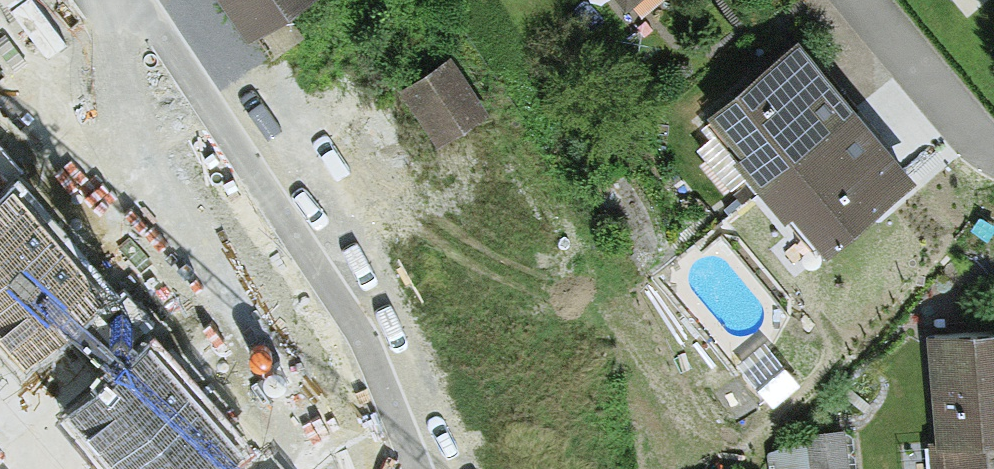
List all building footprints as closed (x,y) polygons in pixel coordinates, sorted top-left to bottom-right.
[(248,36),(297,0),(222,0),(248,36)] [(827,246),(916,172),(798,30),(708,105),(713,112),(706,118),(815,249),(823,242),(827,246)] [(400,85),(439,142),(492,106),(453,49),(400,85)] [(359,157),(385,192),(438,151),(412,117),(359,157)] [(12,202),(0,212),(0,342),(20,365),(97,297),(12,202)] [(993,436),(993,322),(927,328),(937,436),(928,437),(931,468),(988,468),(985,437),(993,436)] [(772,346),(744,368),(766,396),(794,375),(772,346)] [(152,357),(75,425),(115,468),(218,468),(236,452),(152,357)] [(846,426),(807,431),(808,435),(812,468),(851,468),(846,426)] [(808,435),(801,435),(768,449),(771,468),(812,468),(808,435)]
